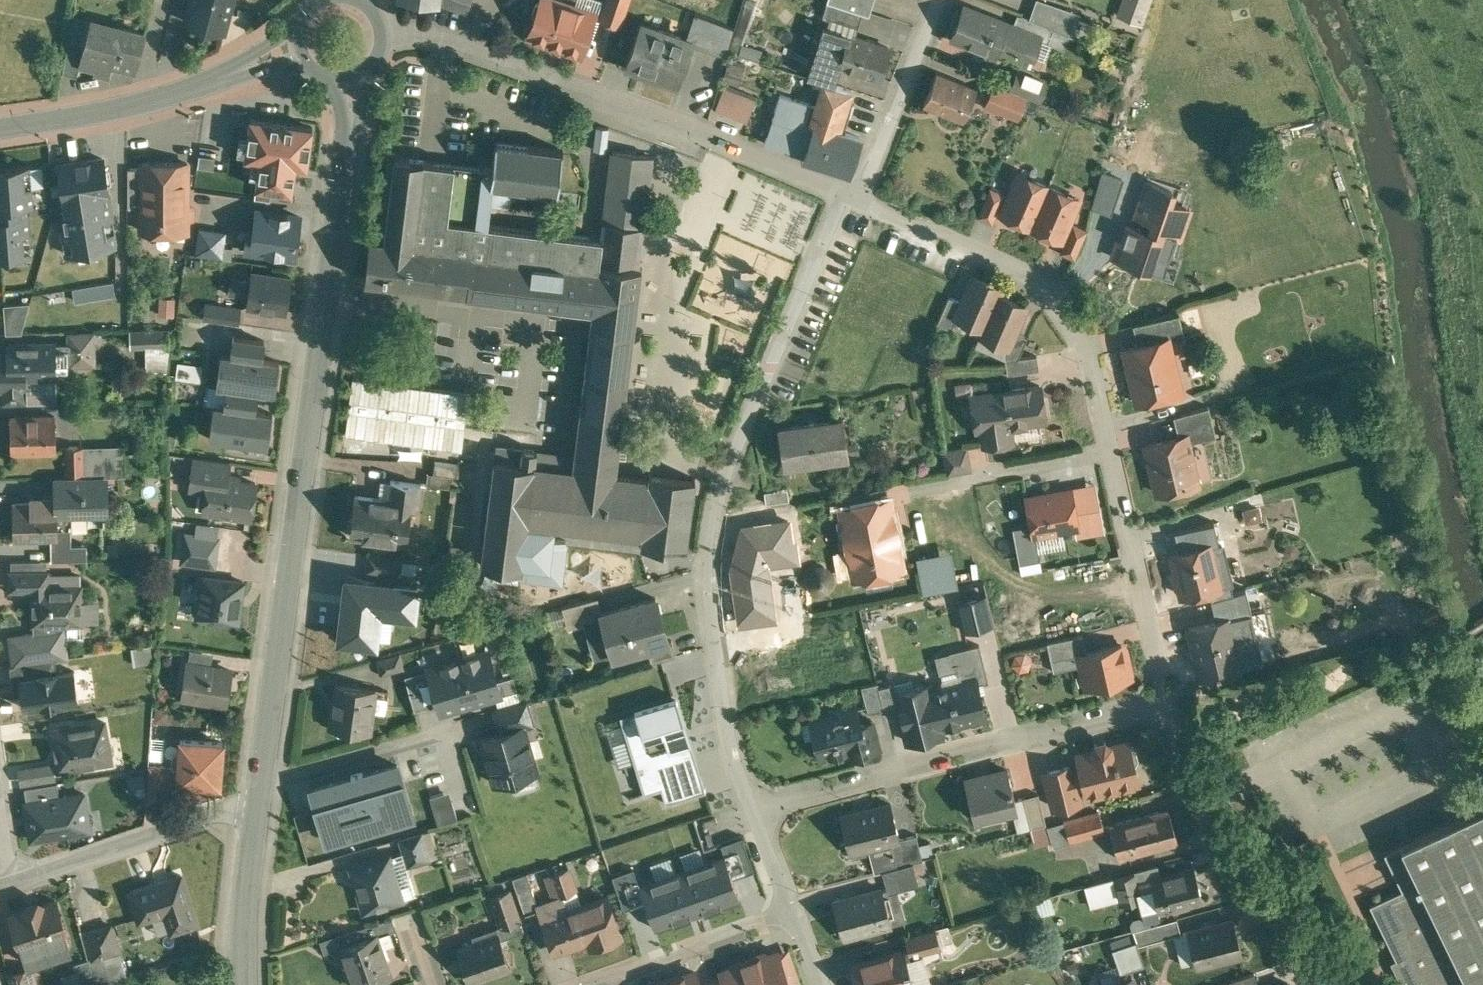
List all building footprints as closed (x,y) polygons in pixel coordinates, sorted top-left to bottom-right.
[(186,22),(223,32),(232,0),(192,0),(186,22)] [(550,0),(541,0),(541,1),(536,3),(533,12),(535,17),(528,37),(581,55),(595,16),(550,0)] [(600,19),(620,25),(628,0),(606,0),(600,19)] [(832,0),(829,0),(823,17),(858,29),(864,10),(832,0)] [(864,10),(867,11),(871,0),(832,0),(864,10)] [(1041,0),(1036,0),(1029,19),(1048,27),(1052,28),(1060,6),(1041,0)] [(1119,15),(1140,23),(1148,0),(1125,0),(1119,15)] [(1009,24),(963,6),(950,38),(969,46),(983,52),(983,51),(996,56),(996,55),(1019,65),(1026,68),(1039,73),(1040,72),(1027,67),(1038,39),(1038,38),(1016,29),(1012,27),(1011,29),(1008,27),(1009,24)] [(1077,12),(1060,6),(1052,28),(1069,35),(1077,12)] [(744,8),(730,52),(739,55),(753,11),(744,8)] [(734,29),(695,14),(686,39),(692,41),(690,46),(725,58),(734,29)] [(1029,19),(1021,16),(1016,29),(1038,38),(1038,39),(1043,41),(1048,27),(1029,19)] [(686,39),(640,23),(625,66),(677,84),(690,46),(692,41),(686,39)] [(116,34),(90,28),(85,45),(80,65),(109,72),(111,65),(135,71),(145,33),(118,27),(116,34)] [(888,48),(825,27),(808,77),(823,81),(832,84),(838,65),(878,79),(888,48)] [(1052,28),(1048,27),(1043,41),(1051,44),(1052,42),(1065,47),(1069,36),(1069,35),(1052,28)] [(85,45),(69,41),(63,74),(77,78),(80,65),(85,45)] [(1045,86),(1023,77),(1026,68),(1019,65),(1009,90),(1027,97),(1040,102),(1040,101),(1036,100),(1042,86),(1045,87),(1045,86)] [(976,89),(937,73),(923,105),(962,122),(976,89)] [(832,84),(823,81),(816,106),(780,95),(764,144),(804,157),(804,158),(849,172),(860,138),(838,131),(851,90),(832,84)] [(1009,90),(994,84),(987,100),(1006,107),(1004,113),(1018,119),(1027,97),(1009,90)] [(756,101),(724,88),(715,111),(747,123),(756,101)] [(271,122),(236,117),(232,143),(267,149),(271,122)] [(312,128),(271,122),(267,149),(266,159),(259,158),(259,160),(260,160),(257,186),(255,186),(255,187),(292,192),(296,165),(307,166),(312,128)] [(609,129),(596,128),(593,150),(606,152),(609,129)] [(612,152),(601,239),(488,224),(491,203),(510,206),(512,187),(558,193),(563,151),(495,142),(492,171),(483,170),(483,168),(395,157),(384,240),(370,239),(365,282),(467,294),(467,295),(578,308),(578,312),(593,313),(575,458),(566,456),(564,470),(536,467),(538,451),(497,446),(482,565),(520,570),(522,571),(528,517),(554,520),(567,522),(566,526),(567,526),(568,522),(604,526),(604,530),(605,530),(605,526),(642,531),(641,535),(642,535),(641,545),(686,551),(695,479),(650,474),(649,481),(616,477),(641,269),(638,269),(652,157),(612,152)] [(103,159),(59,166),(65,204),(84,201),(83,197),(108,193),(103,159)] [(187,164),(142,163),(142,169),(142,209),(142,232),(153,232),(153,233),(158,237),(164,237),(168,233),(168,232),(187,232),(187,164)] [(0,167),(0,257),(31,255),(28,214),(27,206),(33,205),(30,165),(0,167)] [(819,215),(699,166),(671,234),(791,283),(819,215)] [(142,169),(128,169),(128,209),(142,209),(142,169)] [(1135,185),(1111,177),(1103,201),(1127,209),(1135,185)] [(1030,185),(1016,179),(1001,214),(1031,227),(1049,186),(1033,179),(1030,185)] [(1065,193),(1049,186),(1031,227),(1061,240),(1076,205),(1062,199),(1065,193)] [(991,190),(979,217),(992,223),(1003,195),(991,190)] [(108,193),(83,197),(84,201),(65,204),(66,205),(70,204),(72,215),(63,217),(65,230),(61,231),(65,254),(116,245),(107,194),(109,193),(108,193)] [(1189,211),(1166,203),(1157,229),(1176,236),(1175,237),(1180,239),(1189,211)] [(299,217),(257,211),(252,251),(294,257),(296,240),(297,240),(297,234),(299,217)] [(1073,225),(1061,253),(1075,259),(1086,231),(1073,225)] [(1151,233),(1128,225),(1122,243),(1117,242),(1114,252),(1119,253),(1117,260),(1163,275),(1175,237),(1176,236),(1157,229),(1153,228),(1151,233)] [(227,232),(199,228),(195,256),(223,260),(227,232)] [(251,274),(226,270),(225,280),(230,281),(228,295),(248,298),(251,274)] [(291,279),(251,273),(251,274),(248,298),(246,307),(286,313),(291,279)] [(1001,290),(973,278),(962,303),(956,317),(957,318),(983,329),(980,335),(1008,347),(1009,348),(1015,333),(1026,308),(999,296),(1001,290)] [(115,295),(113,282),(73,289),(75,302),(115,295)] [(949,298),(937,325),(951,331),(957,318),(956,317),(962,303),(949,298)] [(241,310),(205,305),(203,321),(239,325),(241,310)] [(1179,316),(1138,326),(1143,346),(1168,340),(1170,347),(1185,343),(1179,316)] [(169,330),(130,331),(131,344),(169,342),(169,330)] [(1015,333),(1009,348),(1008,347),(1004,354),(1005,361),(1019,359),(1028,338),(1015,333)] [(93,334),(69,335),(70,346),(70,365),(94,365),(93,334)] [(265,342),(233,338),(231,357),(221,356),(216,388),(226,390),(224,409),(214,408),(209,441),(268,449),(273,416),(256,413),(258,394),(275,396),(280,364),(263,361),(265,342)] [(1143,346),(1124,350),(1136,404),(1175,395),(1171,376),(1177,375),(1170,347),(1168,340),(1143,346)] [(54,343),(9,344),(10,360),(10,379),(27,379),(55,378),(55,366),(70,365),(70,346),(54,347),(54,343)] [(1019,359),(1005,361),(1008,375),(1039,371),(1037,357),(1019,359)] [(27,379),(10,379),(10,360),(0,361),(0,391),(1,391),(27,391),(27,379)] [(203,367),(178,363),(176,380),(200,384),(203,367)] [(55,378),(27,379),(27,391),(28,404),(57,404),(56,378),(55,378)] [(1040,386),(994,393),(1000,428),(1011,427),(1045,422),(1040,386)] [(27,391),(1,391),(2,405),(28,404),(27,391)] [(994,393),(972,396),(975,413),(979,417),(983,445),(1013,441),(1011,427),(1000,428),(994,393)] [(1208,408),(1179,417),(1184,437),(1186,437),(1188,445),(1216,438),(1208,408)] [(55,417),(11,418),(12,454),(56,453),(55,417)] [(843,420),(779,429),(784,466),(849,457),(843,420)] [(1184,437),(1146,447),(1157,495),(1179,490),(1184,493),(1192,491),(1195,486),(1197,485),(1188,445),(1186,437),(1184,437)] [(124,446),(88,447),(89,478),(125,477),(124,446)] [(88,447),(64,449),(66,478),(89,478),(88,447)] [(230,465),(194,460),(192,477),(216,480),(217,475),(228,477),(230,465)] [(458,466),(435,464),(434,473),(457,476),(458,466)] [(451,477),(427,473),(426,485),(449,488),(451,477)] [(228,477),(217,475),(216,480),(192,477),(190,490),(214,493),(211,514),(251,519),(251,515),(255,513),(256,504),(253,501),(256,485),(232,482),(233,478),(228,477)] [(103,478),(55,479),(55,498),(57,498),(57,510),(67,510),(67,513),(104,512),(103,478)] [(390,482),(388,501),(356,497),(353,520),(349,522),(348,529),(351,532),(351,537),(365,539),(365,538),(394,541),(394,543),(407,545),(412,506),(419,506),(421,485),(390,482)] [(886,489),(841,498),(843,510),(888,501),(886,489)] [(787,490),(765,494),(767,505),(789,502),(787,490)] [(1071,491),(1027,499),(1032,527),(1034,537),(1035,537),(1078,529),(1071,491)] [(55,498),(31,498),(31,504),(14,505),(15,540),(58,539),(58,528),(70,528),(70,526),(67,526),(67,513),(67,510),(57,510),(57,498),(55,498)] [(843,510),(842,510),(845,528),(892,519),(889,501),(888,501),(843,510)] [(528,517),(522,571),(520,570),(519,577),(521,578),(521,576),(559,581),(564,543),(565,543),(566,541),(552,539),(554,520),(528,517)] [(892,519),(845,528),(855,578),(902,570),(892,519)] [(1214,525),(1179,533),(1183,553),(1208,547),(1208,548),(1219,546),(1214,525)] [(1032,527),(1013,531),(1020,566),(1040,562),(1035,537),(1034,537),(1032,527)] [(1183,553),(1172,555),(1182,597),(1228,586),(1228,585),(1219,546),(1208,548),(1208,547),(1183,553)] [(401,560),(369,556),(367,572),(399,575),(401,560)] [(201,566),(173,561),(171,574),(199,579),(201,566)] [(47,562),(11,562),(11,574),(47,574),(47,562)] [(818,571),(815,572),(812,574),(810,577),(809,580),(810,584),(811,587),(813,589),(816,591),(819,592),(822,592),(826,590),(828,588),(830,585),(831,582),(831,579),(827,573),(824,571),(821,571),(818,571)] [(47,574),(11,574),(12,590),(33,589),(47,589),(47,588),(47,574)] [(243,583),(203,578),(198,618),(238,624),(243,583)] [(393,586),(346,581),(339,640),(376,644),(379,612),(414,616),(417,587),(394,584),(393,586)] [(81,588),(47,588),(47,589),(33,589),(34,624),(82,623),(81,602),(81,588)] [(1246,592),(1211,602),(1217,624),(1227,621),(1228,623),(1239,620),(1252,617),(1246,592)] [(988,597),(956,604),(963,632),(994,624),(988,597)] [(656,598),(602,613),(614,657),(647,648),(668,642),(668,641),(656,598)] [(593,599),(562,608),(567,624),(598,616),(593,599)] [(98,602),(81,602),(82,623),(98,623),(98,602)] [(1217,624),(1189,630),(1201,679),(1239,670),(1233,643),(1246,640),(1242,624),(1239,620),(1228,623),(1227,621),(1217,624)] [(55,631),(10,637),(14,666),(67,658),(67,657),(59,658),(55,631)] [(1082,637),(1047,644),(1054,673),(1083,667),(1081,656),(1086,655),(1082,637)] [(668,642),(647,648),(651,663),(676,656),(672,640),(668,641),(668,642)] [(489,645),(459,654),(472,701),(503,692),(489,645)] [(979,645),(948,653),(952,667),(957,665),(961,682),(976,678),(977,685),(983,683),(983,684),(989,683),(979,645)] [(1086,655),(1081,656),(1083,667),(1085,673),(1089,672),(1092,687),(1129,678),(1122,647),(1086,655)] [(436,704),(438,710),(472,701),(459,654),(425,663),(427,670),(436,704)] [(400,655),(378,661),(382,675),(403,669),(400,655)] [(230,672),(187,665),(187,666),(192,667),(187,699),(225,705),(230,672)] [(427,670),(405,676),(414,710),(436,704),(427,670)] [(930,690),(929,690),(939,731),(940,731),(986,719),(977,685),(976,678),(961,682),(930,690)] [(877,683),(862,687),(868,713),(884,710),(878,688),(877,683)] [(895,684),(878,688),(884,710),(885,716),(900,712),(896,694),(897,694),(895,684)] [(376,690),(336,685),(333,711),(331,711),(329,729),(370,734),(373,716),(368,715),(371,691),(376,691),(376,690)] [(897,694),(896,694),(900,712),(908,743),(941,734),(940,731),(939,731),(929,690),(930,690),(929,686),(897,694)] [(676,698),(619,716),(644,795),(663,789),(666,800),(665,801),(665,804),(705,791),(676,698)] [(528,700),(493,710),(500,734),(523,727),(523,728),(535,725),(528,700)] [(59,704),(20,711),(22,726),(50,721),(62,719),(59,704)] [(856,709),(811,720),(821,757),(846,750),(848,756),(878,748),(872,722),(860,726),(856,709)] [(105,722),(64,729),(62,719),(50,721),(59,770),(83,766),(82,762),(105,758),(102,740),(108,739),(105,722)] [(500,734),(482,739),(495,783),(536,771),(523,728),(523,727),(500,734)] [(223,743),(181,741),(179,769),(178,781),(178,782),(220,785),(223,743)] [(1127,744),(1078,757),(1081,771),(1072,774),(1077,791),(1086,789),(1088,797),(1137,784),(1133,767),(1135,766),(1138,760),(1136,750),(1130,747),(1128,747),(1127,744)] [(397,765),(363,775),(362,773),(351,776),(352,779),(311,791),(323,831),(336,828),(338,837),(351,833),(350,829),(369,823),(370,827),(400,818),(397,810),(409,806),(397,765)] [(179,769),(149,767),(146,804),(171,805),(172,781),(178,781),(179,769)] [(1071,768),(1046,774),(1054,809),(1079,803),(1077,791),(1072,774),(1071,768)] [(1007,771),(965,782),(974,820),(976,820),(975,816),(1015,806),(1016,810),(1017,810),(1007,771)] [(1038,795),(1023,799),(1031,830),(1046,826),(1038,795)] [(890,804),(873,809),(873,810),(842,818),(842,816),(840,817),(850,854),(890,844),(900,841),(899,839),(890,804)] [(1385,855),(1402,891),(1370,907),(1397,961),(1391,963),(1400,983),(1406,980),(1408,984),(1482,984),(1482,805),(1385,855)] [(1169,811),(1109,827),(1119,861),(1178,845),(1169,811)] [(1099,813),(1064,823),(1070,844),(1105,834),(1099,813)] [(715,818),(702,823),(704,827),(717,823),(715,818)] [(421,834),(401,840),(408,865),(429,859),(421,834)] [(916,835),(899,839),(900,841),(890,844),(896,867),(913,863),(922,860),(916,835)] [(693,840),(672,848),(681,874),(702,867),(693,840)] [(389,856),(351,867),(364,911),(402,899),(389,856)] [(896,867),(882,871),(888,893),(919,885),(913,863),(896,867)] [(1193,869),(1161,878),(1157,867),(1134,873),(1135,875),(1142,900),(1142,901),(1146,917),(1161,913),(1161,912),(1184,906),(1184,907),(1202,902),(1193,869)] [(568,868),(551,873),(559,896),(562,895),(576,890),(568,868)] [(526,873),(512,878),(525,914),(539,909),(526,873)] [(675,875),(637,889),(648,919),(649,918),(649,916),(662,912),(663,914),(686,905),(675,875)] [(1135,875),(1114,881),(1116,888),(1121,906),(1142,901),(1142,900),(1135,875)] [(182,876),(130,893),(139,921),(165,913),(172,932),(197,923),(182,876)] [(1113,879),(1086,887),(1088,896),(1116,888),(1114,881),(1113,879)] [(881,888),(833,901),(843,938),(891,925),(881,888)] [(520,920),(510,890),(490,897),(501,927),(520,920)] [(576,890),(562,895),(567,910),(581,905),(576,890)] [(606,897),(581,905),(593,938),(589,940),(591,946),(620,936),(606,897)] [(55,901),(40,907),(39,904),(33,901),(26,904),(23,910),(24,912),(10,917),(22,952),(23,952),(27,950),(29,951),(35,950),(36,948),(38,947),(40,952),(54,948),(55,952),(59,950),(61,955),(66,953),(68,950),(66,943),(70,942),(55,901)] [(567,910),(543,918),(555,951),(589,940),(593,938),(581,905),(567,910)] [(392,917),(367,925),(371,936),(376,934),(377,935),(396,929),(392,917)] [(1177,920),(1133,932),(1137,942),(1138,947),(1181,935),(1177,920)] [(1233,921),(1188,933),(1197,968),(1242,956),(1233,921)] [(367,925),(337,935),(341,947),(371,936),(367,925)] [(111,926),(85,934),(93,958),(118,951),(111,926)] [(935,928),(905,937),(910,955),(940,946),(935,928)] [(341,947),(347,964),(349,963),(357,984),(365,984),(391,976),(377,935),(376,934),(371,936),(341,947)] [(499,934),(457,948),(469,982),(510,967),(499,934)] [(1137,942),(1112,950),(1120,975),(1145,967),(1138,947),(1137,942)] [(35,950),(29,951),(27,950),(23,952),(27,965),(55,956),(55,952),(54,948),(40,952),(38,947),(36,948),(35,950)] [(789,949),(778,953),(785,974),(797,970),(789,949)] [(850,964),(856,984),(911,984),(913,984),(904,950),(850,964)] [(749,961),(757,984),(789,984),(785,974),(778,953),(777,951),(749,961)] [(74,964),(81,984),(95,984),(88,959),(74,964)] [(721,971),(721,973),(725,984),(757,984),(749,961),(721,971)] [(7,974),(10,984),(37,984),(32,968),(7,974)] [(785,974),(789,984),(790,984),(801,981),(797,970),(785,974)] [(675,979),(675,977),(667,980),(669,984),(700,984),(695,972),(675,979)] [(710,977),(713,984),(725,984),(721,973),(710,977)]
